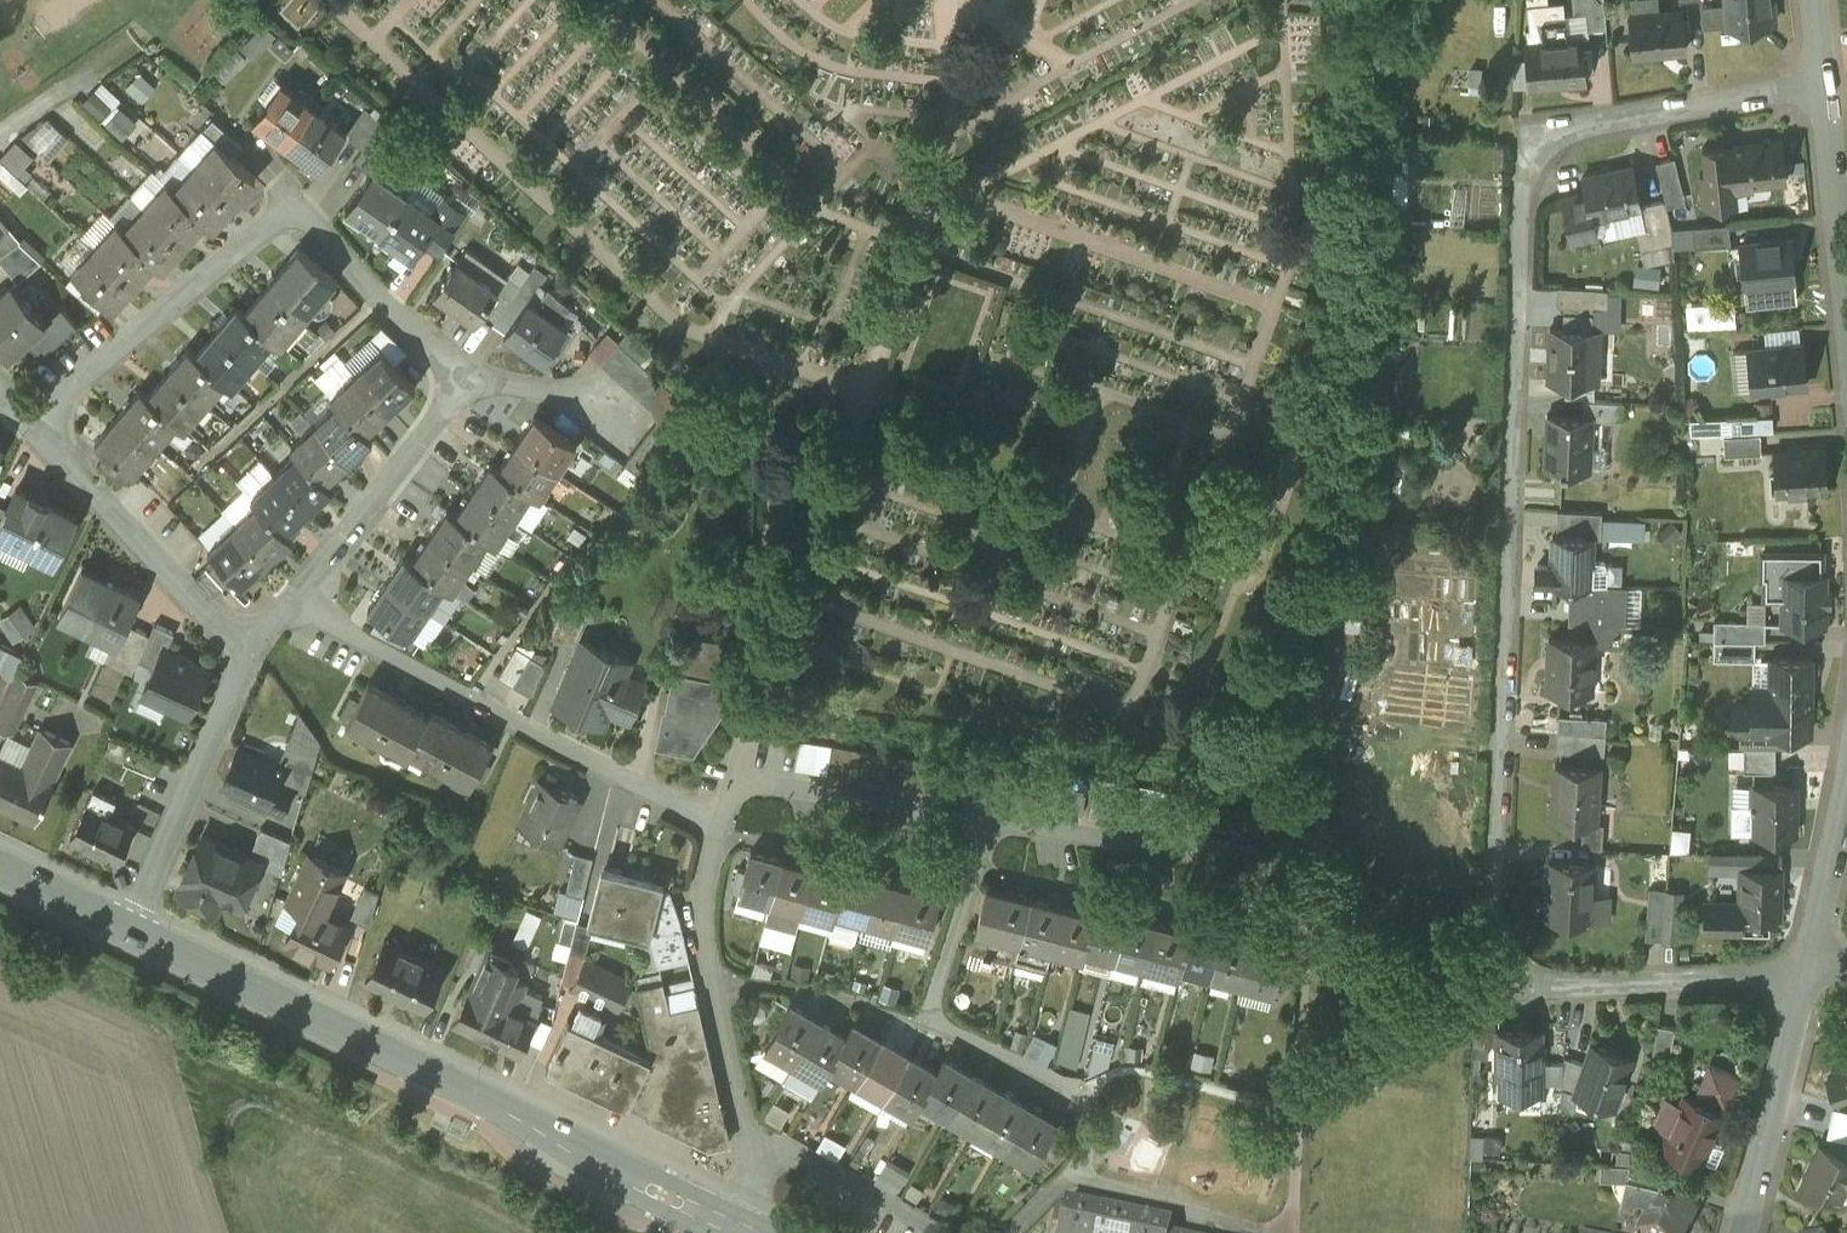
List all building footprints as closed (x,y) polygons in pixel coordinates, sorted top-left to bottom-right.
[(1564,0),(1527,4),(1529,28),(1526,28),(1527,43),(1525,43),(1529,86),(1564,84),(1564,85),(1587,83),(1585,61),(1592,61),(1591,46),(1583,46),(1582,37),(1568,39),(1564,0)] [(1573,1),(1585,0),(1588,29),(1607,28),(1604,0),(1573,0),(1573,1)] [(1729,25),(1775,21),(1773,0),(1727,0),(1729,25)] [(1682,9),(1630,14),(1634,55),(1686,50),(1682,9)] [(239,43),(248,56),(275,38),(266,25),(239,43)] [(135,75),(125,87),(141,99),(151,88),(135,75)] [(273,76),(259,95),(267,102),(281,82),(273,76)] [(99,82),(83,100),(129,142),(146,124),(99,82)] [(314,106),(281,82),(267,102),(252,121),(285,145),(314,106)] [(347,131),(314,106),(285,145),(318,169),(347,131)] [(370,110),(349,138),(362,147),(381,120),(370,110)] [(242,147),(212,119),(202,130),(232,158),(242,147)] [(362,147),(353,160),(367,170),(394,131),(381,120),(362,147)] [(232,158),(202,130),(201,131),(216,145),(196,167),(181,154),(233,202),(255,178),(232,158)] [(1733,144),(1702,147),(1705,173),(1701,173),(1703,199),(1722,197),(1723,202),(1746,199),(1745,184),(1784,180),(1784,182),(1785,182),(1781,138),(1779,139),(1779,140),(1734,145),(1734,143),(1733,144)] [(28,158),(11,144),(0,157),(0,160),(15,173),(28,158)] [(233,202),(181,154),(180,154),(195,168),(175,190),(153,170),(152,171),(212,225),(233,202)] [(1675,157),(1656,162),(1665,200),(1684,195),(1675,157)] [(1632,166),(1582,177),(1586,192),(1562,197),(1571,240),(1599,234),(1596,216),(1640,206),(1632,166)] [(407,193),(374,170),(346,210),(379,233),(407,193)] [(212,225),(152,171),(167,185),(147,208),(132,194),(131,195),(184,242),(204,219),(211,226),(212,225)] [(1468,187),(1453,186),(1452,224),(1467,224),(1468,187)] [(407,193),(379,233),(412,256),(426,236),(440,216),(432,211),(407,193)] [(440,216),(426,236),(440,247),(466,210),(444,194),(432,211),(440,216)] [(146,209),(125,231),(103,211),(162,265),(184,242),(131,195),(146,209)] [(1665,200),(1649,203),(1653,222),(1644,224),(1653,263),(1674,259),(1672,228),(1665,200)] [(162,265),(103,211),(102,212),(117,225),(97,248),(82,234),(82,235),(134,282),(155,260),(162,266),(162,265)] [(9,227),(0,217),(0,234),(9,227)] [(1729,224),(1692,226),(1694,247),(1731,244),(1729,224)] [(0,234),(0,255),(19,241),(21,240),(9,227),(0,234)] [(134,282),(82,235),(81,235),(96,249),(75,272),(86,282),(107,302),(112,306),(134,282)] [(1791,238),(1740,243),(1747,305),(1797,300),(1795,279),(1791,238)] [(0,255),(0,261),(18,282),(41,261),(19,241),(0,255)] [(337,281),(299,248),(264,288),(303,321),(337,281)] [(487,265),(466,250),(459,260),(480,275),(487,265)] [(533,268),(520,258),(499,288),(499,289),(511,298),(521,284),(533,268)] [(459,260),(457,259),(433,293),(475,322),(480,315),(499,289),(499,288),(480,275),(459,260)] [(1659,266),(1633,266),(1633,285),(1659,285),(1659,266)] [(542,275),(533,268),(521,284),(531,291),(542,275)] [(107,302),(86,282),(76,293),(97,313),(107,302)] [(0,295),(0,346),(8,355),(26,339),(41,356),(77,324),(61,306),(45,320),(13,284),(0,295)] [(511,298),(493,324),(505,332),(528,299),(531,300),(531,291),(521,284),(511,298)] [(571,307),(548,286),(535,304),(561,322),(571,307)] [(1609,289),(1558,286),(1557,306),(1593,307),(1608,308),(1609,289)] [(303,321),(264,288),(244,312),(237,305),(236,306),(282,345),(303,321)] [(499,289),(480,315),(493,324),(511,298),(499,289)] [(531,300),(528,299),(505,332),(504,333),(543,361),(568,327),(561,322),(535,304),(531,300)] [(282,345),(236,306),(216,330),(254,363),(274,339),(281,346),(282,345)] [(1593,307),(1564,306),(1563,329),(1550,328),(1550,329),(1551,329),(1550,379),(1549,379),(1549,381),(1566,382),(1593,382),(1593,381),(1591,381),(1592,354),(1599,354),(1600,330),(1592,329),(1593,307)] [(408,351),(381,325),(369,339),(380,351),(382,353),(368,365),(367,363),(355,374),(389,411),(415,387),(395,364),(408,351)] [(254,363),(216,330),(196,354),(188,347),(188,348),(234,387),(254,363)] [(619,343),(601,363),(611,372),(629,353),(619,343)] [(1802,343),(1749,349),(1754,390),(1807,384),(1802,343)] [(234,387),(188,348),(168,372),(206,404),(226,381),(233,387),(234,387)] [(639,362),(629,353),(611,372),(621,381),(639,362)] [(649,370),(639,362),(621,381),(631,390),(649,370)] [(649,370),(631,390),(641,399),(659,379),(649,370)] [(206,404),(168,372),(148,395),(140,389),(140,390),(185,428),(206,404)] [(389,411),(355,374),(354,375),(356,377),(348,384),(346,382),(332,396),(372,440),(373,439),(366,432),(389,411)] [(659,379),(641,399),(651,408),(669,388),(659,379)] [(1595,382),(1593,382),(1566,382),(1565,398),(1584,399),(1595,400),(1595,382)] [(669,388),(651,408),(657,421),(678,438),(696,414),(669,388)] [(185,428),(140,390),(119,414),(158,446),(178,423),(185,429),(185,428)] [(372,440),(332,396),(331,396),(339,405),(331,413),(329,411),(315,424),(349,461),(372,440)] [(1595,400),(1584,399),(1583,416),(1591,417),(1591,418),(1623,420),(1624,401),(1595,400)] [(1756,414),(1734,416),(1734,432),(1773,430),(1772,402),(1756,403),(1756,414)] [(158,446),(119,414),(95,442),(107,453),(132,473),(134,475),(158,446)] [(577,444),(536,415),(517,442),(559,470),(559,469),(557,468),(563,459),(565,461),(577,444)] [(1583,416),(1548,415),(1546,466),(1561,466),(1561,468),(1589,469),(1591,418),(1591,417),(1583,416)] [(678,438),(657,421),(649,432),(670,448),(678,438)] [(349,461),(315,424),(314,425),(316,427),(308,434),(306,432),(292,446),(332,490),(333,489),(326,482),(349,461)] [(670,448),(649,432),(641,442),(662,459),(670,448)] [(1760,434),(1724,436),(1725,455),(1761,453),(1760,434)] [(559,470),(517,442),(499,467),(491,462),(491,463),(541,496),(541,495),(539,494),(545,485),(547,487),(559,470)] [(662,459),(641,442),(632,453),(654,469),(662,459)] [(299,455),(291,462),(289,461),(275,474),(309,511),(332,490),(292,446),(291,446),(299,455)] [(1803,451),(1776,453),(1775,451),(1774,451),(1777,494),(1779,494),(1779,492),(1806,490),(1806,492),(1828,490),(1825,447),(1803,449),(1803,451)] [(132,473),(107,453),(98,465),(122,485),(132,473)] [(654,469),(632,453),(624,464),(646,480),(654,469)] [(261,459),(238,480),(252,495),(266,482),(268,484),(276,476),(274,475),(275,474),(261,459)] [(541,496),(491,463),(473,489),(515,517),(515,516),(513,514),(519,506),(521,507),(532,492),(540,497),(541,496)] [(276,476),(268,484),(266,482),(252,495),(292,540),(293,539),(286,532),(309,511),(275,474),(274,475),(276,476)] [(30,492),(29,494),(16,488),(12,498),(14,504),(11,509),(7,507),(0,522),(0,532),(1,533),(29,547),(31,551),(48,559),(52,558),(55,559),(75,517),(46,503),(47,500),(30,492)] [(515,517),(473,489),(456,514),(448,509),(497,543),(498,542),(496,541),(502,532),(504,533),(515,517)] [(1787,507),(1807,506),(1807,494),(1786,494),(1787,507)] [(259,505),(251,512),(249,511),(235,524),(269,561),(292,540),(252,495),(251,496),(259,505)] [(497,543),(448,509),(430,535),(471,563),(472,563),(470,561),(476,552),(478,554),(489,538),(497,544),(497,543)] [(1602,512),(1558,510),(1557,530),(1587,531),(1587,536),(1593,536),(1593,538),(1594,538),(1601,538),(1602,512)] [(269,561),(235,524),(234,525),(236,526),(222,539),(221,537),(208,548),(216,557),(234,577),(242,585),(269,561)] [(471,563),(430,535),(413,561),(405,555),(404,556),(454,590),(454,589),(452,587),(458,578),(460,580),(471,563)] [(1587,536),(1553,535),(1553,548),(1554,548),(1553,582),(1552,582),(1552,583),(1570,584),(1591,585),(1591,584),(1591,583),(1588,583),(1588,561),(1592,561),(1593,538),(1593,536),(1587,536)] [(454,590),(404,556),(386,582),(428,610),(429,609),(427,608),(433,599),(435,600),(445,585),(453,591),(454,590)] [(216,557),(195,577),(213,596),(234,577),(216,557)] [(1604,562),(1592,561),(1588,561),(1588,583),(1591,583),(1607,584),(1608,566),(1604,562)] [(105,582),(83,571),(84,569),(82,568),(61,613),(113,639),(118,641),(127,623),(140,596),(106,580),(105,582)] [(1825,575),(1781,574),(1781,576),(1781,595),(1781,596),(1784,596),(1784,622),(1765,622),(1765,623),(1784,624),(1783,624),(1824,624),(1824,604),(1825,604),(1825,591),(1824,591),(1825,575)] [(1781,576),(1767,575),(1767,594),(1781,595),(1781,576)] [(428,610),(386,582),(368,609),(410,637),(411,636),(409,634),(415,625),(417,627),(428,610)] [(1628,586),(1591,584),(1591,585),(1570,584),(1569,623),(1626,625),(1627,587),(1628,586)] [(1627,587),(1626,625),(1636,627),(1636,625),(1642,625),(1642,588),(1627,587)] [(588,611),(565,601),(549,637),(573,647),(588,611)] [(691,607),(678,604),(675,616),(688,619),(691,607)] [(23,607),(2,621),(14,640),(35,627),(23,607)] [(1765,621),(1724,620),(1724,640),(1755,641),(1765,641),(1765,623),(1765,622),(1765,621)] [(150,634),(127,623),(118,641),(113,639),(104,659),(132,673),(138,660),(150,634)] [(174,632),(155,623),(150,634),(138,660),(154,667),(163,648),(166,650),(174,632)] [(687,635),(677,675),(717,682),(745,688),(742,662),(719,642),(687,635)] [(1594,640),(1552,638),(1551,669),(1548,669),(1547,691),(1592,692),(1594,640)] [(630,661),(582,640),(555,704),(603,725),(609,710),(629,719),(643,687),(623,679),(630,661)] [(1724,640),(1714,640),(1714,659),(1755,660),(1755,641),(1724,640)] [(531,656),(516,647),(499,677),(513,686),(531,656)] [(154,667),(142,694),(188,714),(208,669),(189,660),(189,659),(178,654),(177,655),(166,650),(163,648),(154,667)] [(531,656),(513,686),(532,697),(545,665),(531,656)] [(1811,658),(1771,658),(1770,687),(1753,687),(1752,704),(1734,704),(1734,725),(1740,732),(1810,732),(1810,709),(1811,709),(1811,658)] [(0,672),(0,703),(12,678),(0,672)] [(0,714),(0,727),(12,733),(37,682),(19,673),(0,714)] [(717,682),(677,675),(669,715),(667,726),(666,725),(665,728),(667,729),(664,739),(692,745),(721,703),(717,682)] [(410,752),(429,714),(368,681),(346,723),(408,757),(410,752)] [(429,714),(410,752),(470,784),(493,743),(431,709),(429,714)] [(300,714),(280,759),(310,772),(319,741),(300,714)] [(1594,718),(1558,716),(1557,732),(1593,734),(1594,718)] [(72,743),(40,727),(21,766),(54,782),(72,743)] [(1593,734),(1557,732),(1556,752),(1604,755),(1605,735),(1593,735),(1593,734)] [(896,755),(800,739),(795,767),(891,783),(896,755)] [(162,759),(131,746),(124,762),(155,775),(162,759)] [(1775,747),(1744,747),(1744,772),(1775,772),(1775,747)] [(282,767),(239,749),(225,783),(266,801),(267,801),(276,780),(282,767)] [(0,756),(0,804),(36,821),(54,783),(54,782),(21,766),(0,756)] [(1599,767),(1555,764),(1555,766),(1557,766),(1555,797),(1553,797),(1552,819),(1566,820),(1565,828),(1582,829),(1583,821),(1596,822),(1599,767)] [(580,797),(542,779),(521,824),(522,825),(524,821),(541,829),(539,833),(559,842),(580,797)] [(292,787),(276,780),(267,801),(266,801),(264,804),(281,811),(292,787)] [(1087,788),(1048,782),(1044,808),(1083,813),(1087,788)] [(1796,785),(1751,785),(1751,786),(1753,786),(1752,804),(1751,804),(1751,805),(1732,804),(1732,833),(1753,833),(1753,834),(1795,834),(1796,785)] [(1162,798),(1095,786),(1090,815),(1157,826),(1162,798)] [(116,800),(96,790),(90,803),(110,813),(116,800)] [(90,803),(87,802),(70,837),(118,860),(135,825),(110,813),(90,803)] [(284,835),(267,829),(260,850),(277,856),(284,835)] [(261,861),(202,835),(192,857),(178,890),(218,907),(228,882),(248,891),(261,861)] [(783,858),(751,849),(740,891),(771,900),(783,858)] [(593,857),(576,853),(567,891),(584,895),(593,857)] [(814,866),(783,858),(771,900),(766,921),(797,929),(803,908),(814,866)] [(320,867),(307,860),(288,900),(302,906),(304,901),(325,911),(345,870),(323,860),(320,867)] [(1593,864),(1552,861),(1550,896),(1548,896),(1547,916),(1590,919),(1593,864)] [(845,875),(814,866),(803,908),(833,917),(835,910),(845,875)] [(1741,903),(1707,902),(1706,929),(1746,930),(1746,916),(1781,916),(1781,915),(1779,915),(1780,870),(1782,870),(1782,868),(1740,867),(1740,869),(1742,869),(1741,903)] [(643,881),(628,877),(629,875),(604,868),(592,916),(594,916),(594,914),(615,919),(615,921),(649,929),(651,939),(684,931),(680,917),(670,888),(660,885),(661,883),(643,878),(643,881)] [(878,876),(847,868),(845,875),(835,910),(866,918),(878,876)] [(909,885),(878,876),(866,918),(897,927),(909,885)] [(941,894),(909,885),(897,927),(929,936),(941,894)] [(379,891),(365,886),(351,916),(369,924),(379,891)] [(1032,897),(987,886),(970,949),(983,952),(982,954),(991,956),(991,954),(1016,961),(1032,897)] [(1062,905),(1032,897),(1016,961),(1046,969),(1052,946),(1062,906),(1062,905)] [(325,911),(304,901),(302,906),(286,940),(330,962),(349,922),(325,911)] [(1093,914),(1062,906),(1052,946),(1083,954),(1085,948),(1093,914)] [(1126,915),(1095,907),(1093,914),(1085,948),(1116,956),(1126,915)] [(1664,908),(1648,907),(1646,938),(1661,939),(1664,908)] [(1680,909),(1664,908),(1661,939),(1678,941),(1680,909)] [(1157,923),(1126,915),(1116,956),(1147,964),(1157,923)] [(1188,931),(1157,923),(1147,964),(1178,972),(1180,965),(1188,931)] [(1221,932),(1190,924),(1188,931),(1180,965),(1211,972),(1221,932)] [(684,931),(651,939),(657,966),(690,959),(684,931)] [(1252,940),(1221,932),(1211,972),(1242,981),(1252,940)] [(445,968),(384,939),(365,978),(426,1007),(445,968)] [(1283,948),(1252,940),(1242,981),(1273,988),(1283,948)] [(1116,956),(1085,948),(1083,954),(1080,967),(1111,975),(1116,956)] [(507,959),(489,950),(473,986),(491,994),(507,959)] [(633,979),(585,957),(572,986),(619,1008),(633,979)] [(473,986),(470,985),(454,1020),(487,1036),(515,974),(520,965),(507,959),(491,994),(473,986)] [(1173,990),(1178,972),(1147,964),(1142,982),(1173,990)] [(515,974),(487,1036),(520,1052),(536,1017),(516,1007),(528,980),(515,974)] [(699,1002),(670,1008),(664,979),(638,985),(650,1044),(652,1056),(629,1104),(687,1131),(690,1127),(724,1120),(725,1124),(726,1124),(699,1002)] [(1269,1007),(1273,988),(1242,981),(1237,999),(1269,1007)] [(790,1002),(766,1043),(794,1060),(818,1018),(790,1002)] [(1091,1010),(1070,1005),(1056,1059),(1077,1069),(1091,1010)] [(1494,1015),(1477,1015),(1476,1043),(1493,1043),(1494,1015)] [(634,1047),(569,1017),(547,1065),(629,1104),(652,1056),(650,1044),(635,1046),(635,1047),(634,1047)] [(845,1034),(818,1018),(794,1060),(783,1078),(811,1094),(822,1076),(823,1076),(832,1060),(831,1059),(846,1034),(845,1034)] [(881,1038),(852,1021),(845,1034),(846,1034),(831,1059),(832,1060),(859,1075),(881,1038)] [(1675,1027),(1658,1024),(1652,1060),(1669,1063),(1675,1027)] [(1541,1030),(1498,1030),(1497,1031),(1499,1031),(1498,1081),(1497,1081),(1497,1102),(1522,1102),(1522,1082),(1541,1082),(1541,1081),(1540,1081),(1540,1061),(1540,1032),(1541,1032),(1541,1030)] [(1089,1062),(1106,1064),(1114,1039),(1096,1034),(1089,1062)] [(881,1038),(859,1075),(887,1091),(909,1054),(881,1038)] [(1632,1058),(1591,1044),(1591,1045),(1592,1045),(1586,1063),(1576,1091),(1562,1086),(1561,1105),(1575,1109),(1580,1094),(1616,1106),(1632,1058)] [(1840,1047),(1840,1045),(1839,1046),(1846,1068),(1846,1044),(1840,1047)] [(909,1054),(887,1091),(915,1107),(944,1057),(943,1056),(936,1069),(909,1054)] [(1586,1063),(1564,1055),(1564,1062),(1563,1083),(1562,1086),(1576,1091),(1586,1063)] [(971,1073),(944,1057),(915,1107),(916,1108),(923,1095),(950,1110),(971,1073)] [(1564,1062),(1540,1061),(1540,1081),(1541,1081),(1541,1082),(1563,1083),(1564,1062)] [(1741,1078),(1711,1064),(1695,1098),(1696,1098),(1699,1092),(1728,1106),(1741,1078)] [(971,1073),(950,1110),(978,1127),(999,1088),(971,1073)] [(1541,1082),(1522,1082),(1522,1102),(1541,1102),(1541,1082)] [(1027,1105),(999,1088),(978,1127),(1006,1143),(1027,1105)] [(1695,1098),(1685,1093),(1675,1115),(1660,1108),(1654,1122),(1668,1129),(1661,1145),(1666,1147),(1665,1149),(1667,1155),(1673,1153),(1674,1151),(1700,1163),(1702,1160),(1710,1142),(1712,1139),(1710,1138),(1723,1111),(1696,1098),(1695,1098)] [(1027,1105),(1006,1143),(1034,1159),(1055,1121),(1027,1105)] [(1833,1107),(1827,1135),(1846,1139),(1846,1110),(1833,1107)] [(1724,1148),(1710,1142),(1702,1160),(1715,1166),(1724,1148)] [(1820,1145),(1799,1190),(1814,1197),(1811,1203),(1822,1209),(1825,1202),(1834,1206),(1835,1206),(1844,1187),(1846,1188),(1846,1157),(1837,1152),(1820,1145)] [(1844,1146),(1840,1148),(1837,1152),(1846,1157),(1846,1148),(1844,1146)] [(911,1170),(889,1157),(876,1180),(896,1192),(900,1188),(911,1170)] [(1661,1184),(1660,1186),(1656,1184),(1627,1178),(1629,1164),(1601,1162),(1601,1175),(1626,1177),(1625,1179),(1629,1180),(1624,1204),(1647,1215),(1638,1232),(1684,1232),(1690,1220),(1691,1220),(1699,1202),(1673,1190),(1661,1184)] [(1706,1187),(1680,1176),(1673,1190),(1699,1202),(1706,1187)] [(1844,1187),(1835,1206),(1834,1206),(1846,1212),(1846,1188),(1844,1187)] [(1067,1206),(1062,1232),(1097,1232),(1101,1213),(1067,1206)] [(1101,1213),(1097,1232),(1133,1232),(1135,1220),(1101,1213)] [(1135,1220),(1133,1232),(1168,1232),(1170,1227),(1135,1220)]
